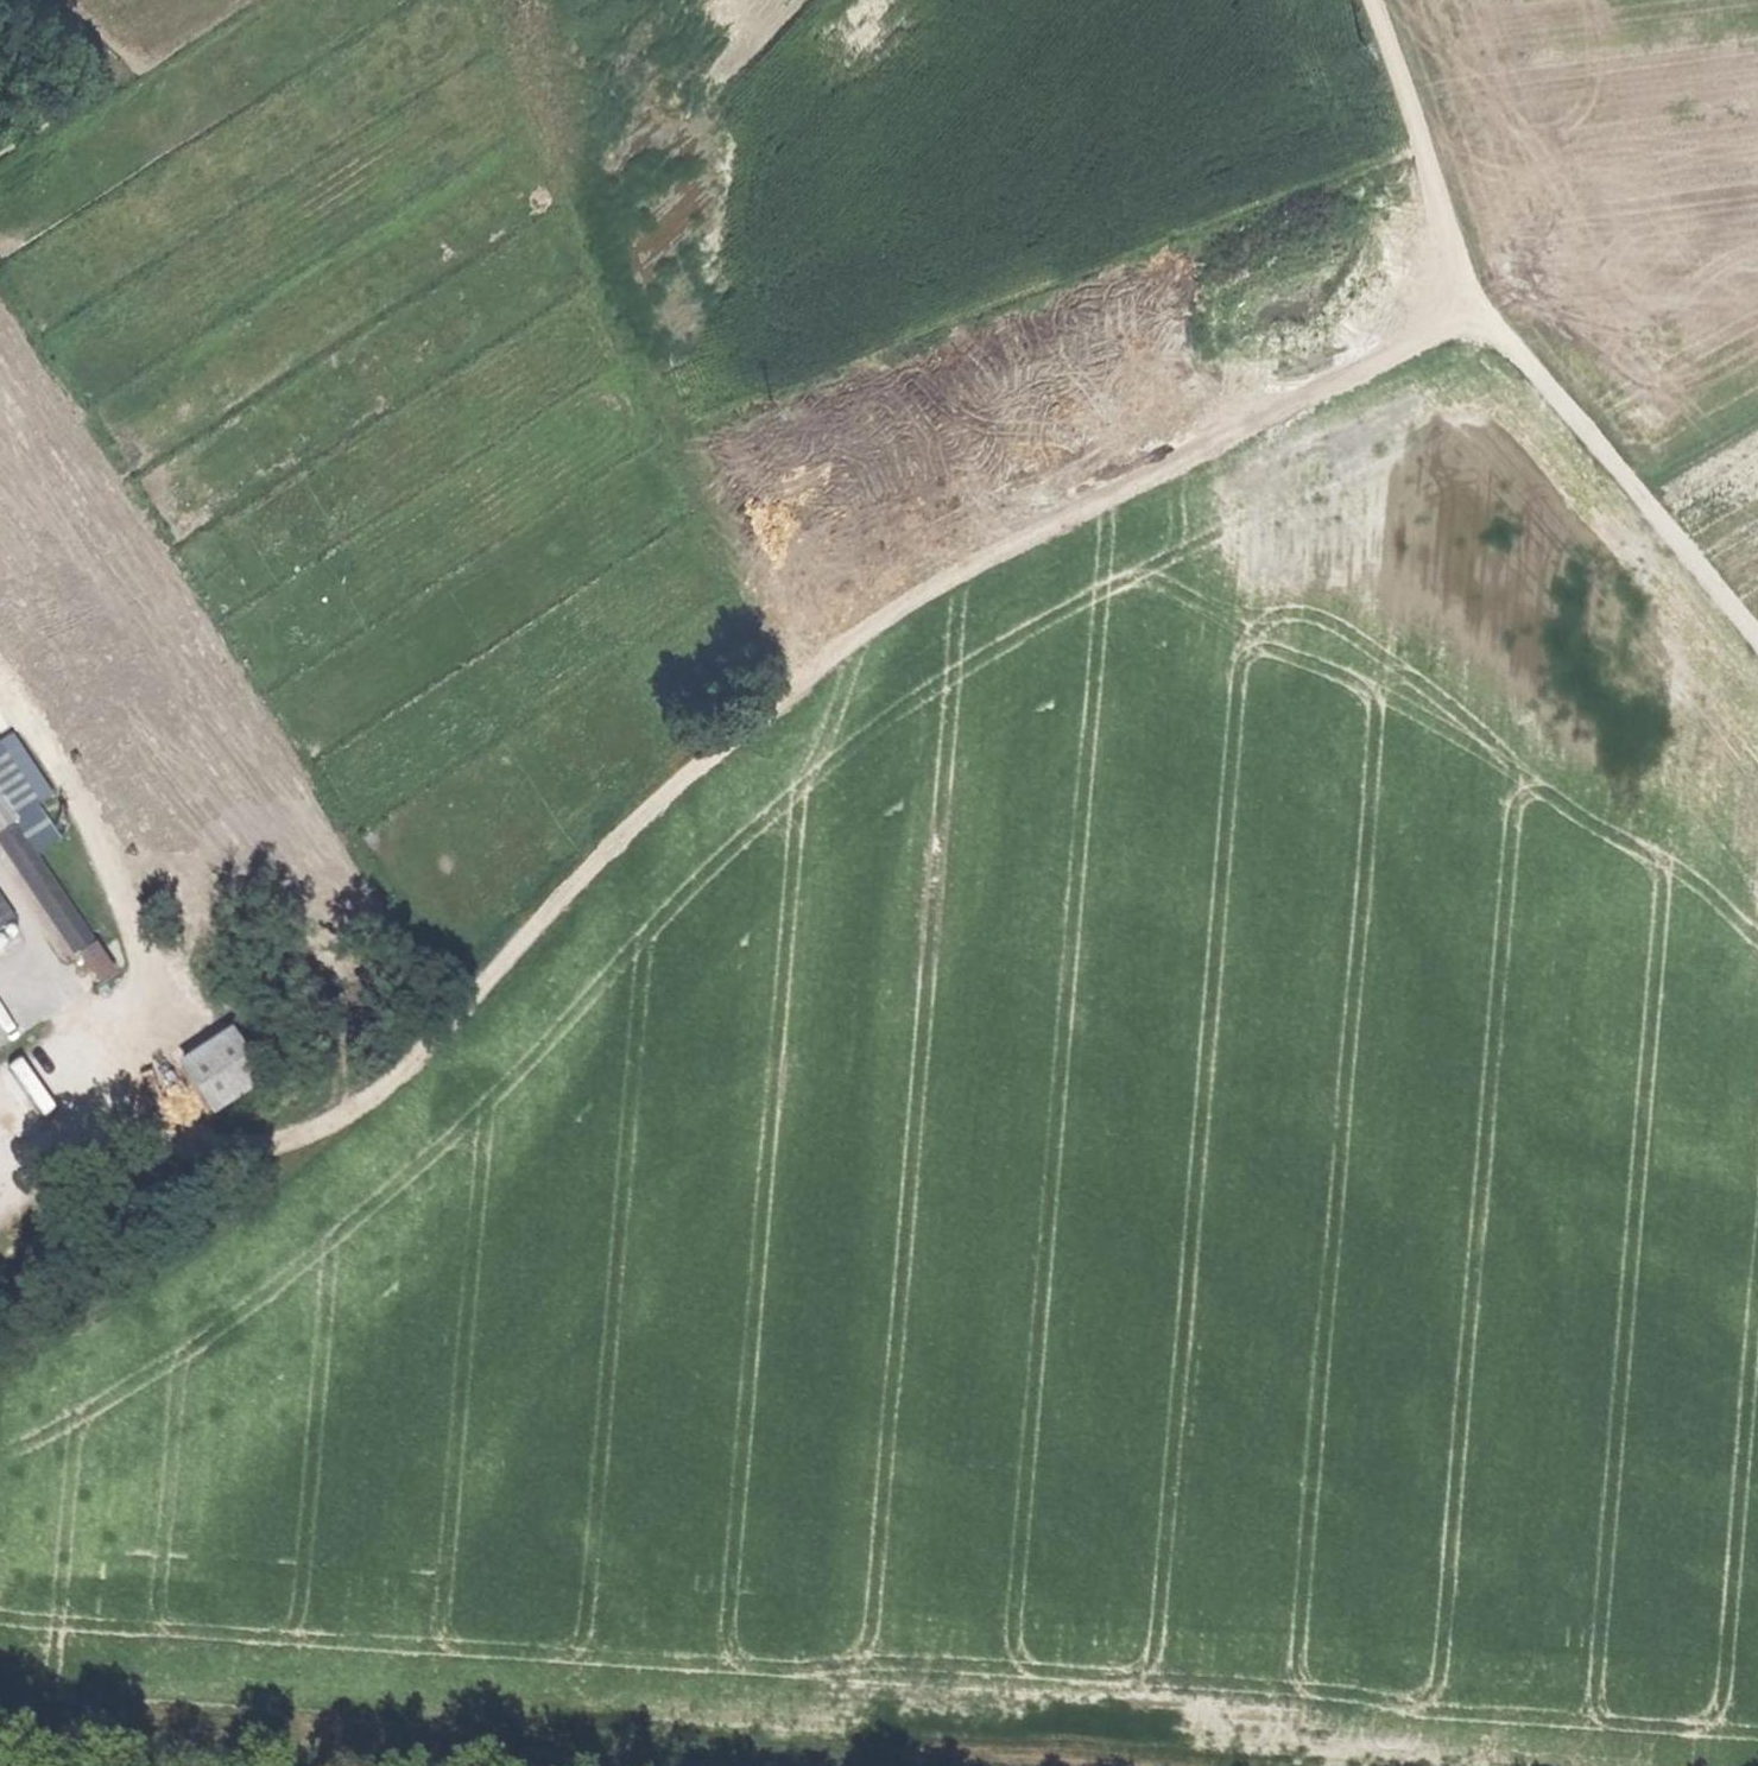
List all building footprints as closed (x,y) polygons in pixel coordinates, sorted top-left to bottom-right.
[(1,833),(15,823),(18,821),(0,794),(0,832),(1,833)] [(98,945),(15,823),(1,833),(81,957),(98,945)] [(0,905),(0,948),(20,935),(0,905)] [(185,1074),(213,1119),(264,1087),(236,1042),(185,1074)]
